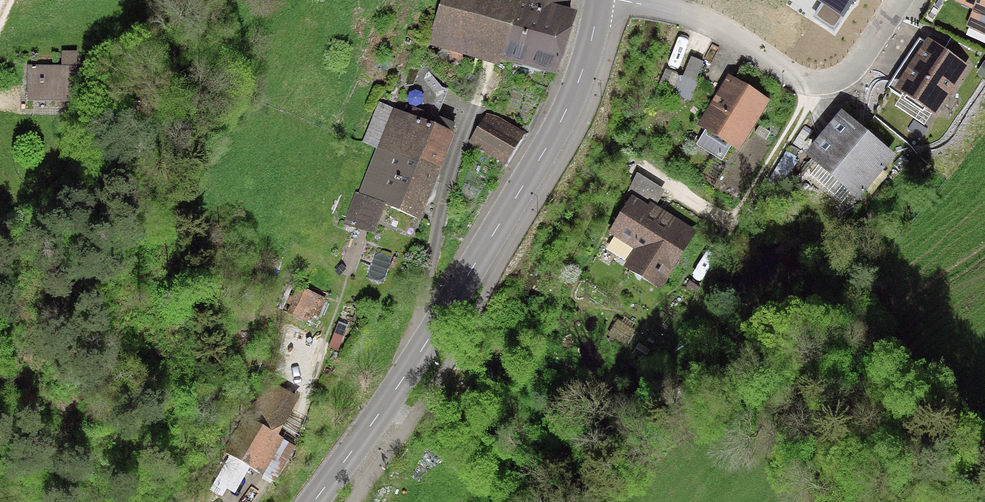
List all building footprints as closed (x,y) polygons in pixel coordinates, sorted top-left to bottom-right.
[(435,39),(556,72),(572,12),(562,9),(565,0),(446,0),(435,39)] [(843,15),(853,0),(821,0),(843,15)] [(956,3),(984,16),(984,0),(957,0),(956,3)] [(967,65),(928,39),(897,86),(935,111),(967,65)] [(80,68),(31,67),(30,97),(79,98),(80,68)] [(729,76),(700,124),(738,147),(768,100),(729,76)] [(393,110),(350,222),(374,231),(385,202),(421,216),(453,134),(393,110)] [(841,112),(809,152),(861,194),(893,155),(841,112)] [(488,113),(471,142),(505,162),(522,133),(488,113)] [(634,195),(611,231),(637,247),(626,265),(661,287),(695,232),(634,195)] [(295,287),(285,309),(313,321),(323,299),(295,287)] [(266,382),(228,450),(263,470),(280,438),(275,435),(295,398),(266,382)]
